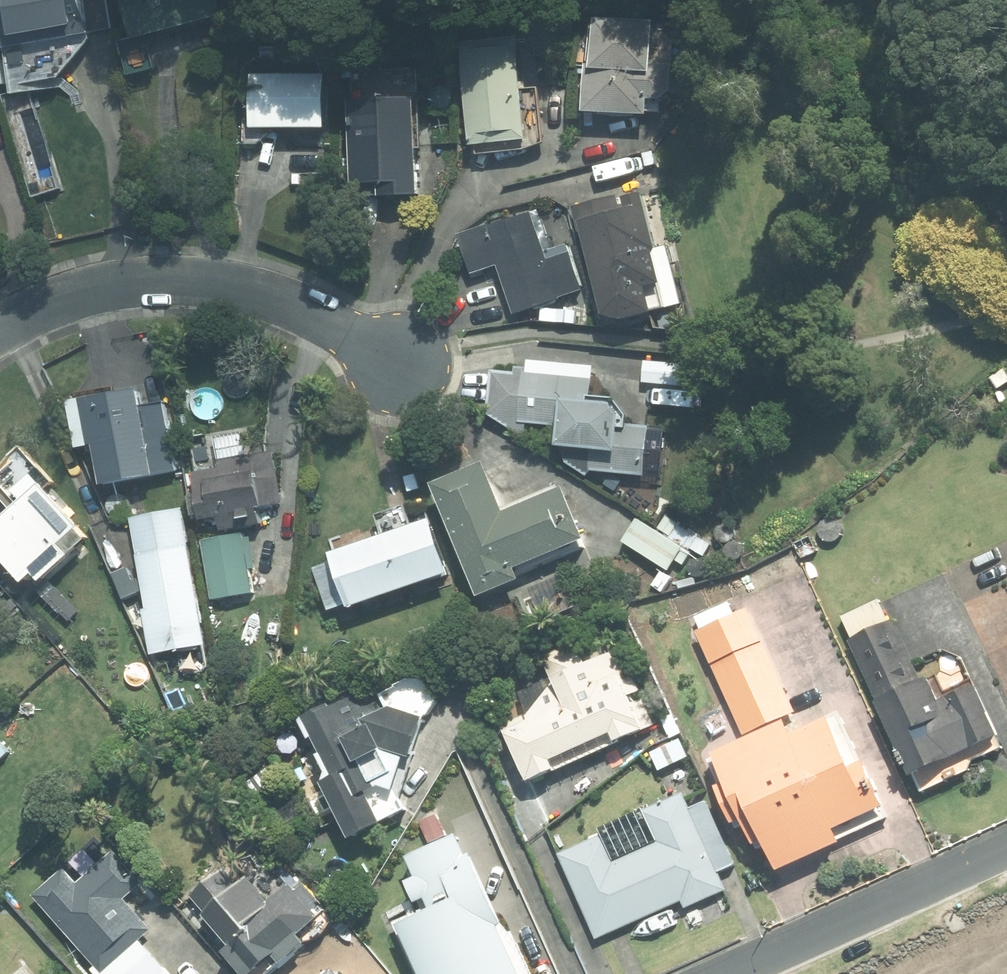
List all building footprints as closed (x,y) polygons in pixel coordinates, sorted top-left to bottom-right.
[(7,52),(92,39),(86,0),(0,0),(0,4),(7,52)] [(123,47),(134,80),(161,71),(155,51),(160,39),(226,18),(220,0),(125,0),(139,42),(123,47)] [(591,66),(589,115),(654,118),(655,103),(669,104),(676,96),(678,68),(657,67),(659,32),(600,29),(599,66),(591,66)] [(276,48),(263,48),(264,61),(277,60),(276,48)] [(467,53),(476,149),(530,144),(521,48),(467,53)] [(256,78),(255,132),(330,133),(331,78),(256,78)] [(411,96),(344,99),(348,197),(415,194),(411,96)] [(589,232),(610,319),(630,325),(659,317),(652,291),(667,288),(659,254),(662,253),(649,199),(630,203),(633,215),(625,217),(620,199),(576,210),(582,234),(589,232)] [(463,241),(474,275),(501,267),(516,308),(585,294),(573,256),(551,263),(536,217),(463,241)] [(540,309),(539,320),(573,323),(574,311),(570,310),(570,308),(565,308),(565,310),(541,308),(540,309)] [(530,427),(567,432),(565,447),(570,467),(589,478),(596,472),(648,477),(653,431),(633,429),(634,420),(619,403),(604,401),(604,395),(600,389),(596,389),(597,369),(531,363),(530,371),(518,370),(517,375),(493,373),(490,415),(528,443),(530,427)] [(651,405),(651,407),(702,412),(706,368),(647,364),(643,404),(651,405)] [(144,396),(87,405),(94,450),(101,449),(107,490),(161,482),(160,476),(179,473),(169,408),(146,412),(144,396)] [(11,585),(20,578),(28,588),(41,577),(46,585),(95,544),(49,489),(53,485),(24,450),(0,470),(0,482),(0,498),(17,518),(0,531),(0,573),(11,585)] [(199,467),(200,475),(197,476),(201,500),(194,501),(198,520),(206,519),(207,524),(224,521),(227,534),(265,527),(262,511),(286,506),(275,453),(199,467)] [(526,584),(522,572),(592,543),(570,492),(510,516),(490,468),(439,489),(486,601),(526,584)] [(150,612),(146,613),(155,658),(209,648),(183,511),(133,520),(150,612)] [(657,529),(692,548),(703,555),(711,542),(697,532),(678,521),(667,514),(657,529)] [(692,548),(657,529),(637,517),(623,540),(670,569),(677,557),(684,562),(687,557),(690,552),(692,548)] [(336,558),(338,563),(316,571),(330,611),(353,603),(356,614),(457,578),(437,523),(336,558)] [(205,543),(214,602),(255,595),(245,537),(205,543)] [(664,574),(656,588),(676,601),(684,587),(664,574)] [(536,591),(548,620),(564,614),(551,585),(536,591)] [(43,597),(61,616),(63,613),(70,621),(79,612),(54,587),(43,597)] [(7,609),(3,612),(9,618),(18,610),(6,597),(0,602),(7,609)] [(856,641),(852,643),(918,781),(921,779),(927,793),(976,771),(973,765),(1005,750),(1001,741),(1005,740),(978,686),(948,701),(937,680),(925,685),(895,623),(892,624),(882,603),(845,620),(856,641)] [(705,633),(700,635),(747,737),(798,713),(751,612),(737,618),(731,605),(699,620),(705,633)] [(632,697),(641,693),(623,652),(619,654),(614,642),(585,655),(580,644),(513,674),(532,714),(507,726),(533,785),(648,734),(648,731),(657,727),(645,702),(636,706),(632,697)] [(326,754),(322,756),(331,774),(323,777),(348,835),(360,829),(361,830),(406,808),(398,792),(405,771),(396,751),(412,757),(427,715),(393,704),(376,711),(362,683),(330,700),(332,705),(304,718),(314,738),(317,736),(326,754)] [(673,717),(663,722),(673,740),(683,735),(673,717)] [(724,790),(721,791),(739,829),(749,825),(761,851),(771,846),(786,877),(848,847),(841,834),(891,810),(871,766),(860,772),(836,721),(799,739),(792,724),(710,763),(724,790)] [(683,742),(654,755),(661,772),(691,759),(683,742)] [(239,772),(250,788),(248,789),(258,802),(282,786),(271,771),(270,773),(259,758),(239,772)] [(603,839),(561,858),(599,941),(685,903),(688,910),(728,893),(684,796),(646,814),(661,846),(615,867),(603,839)] [(436,815),(420,823),(429,843),(446,835),(436,815)] [(406,931),(425,973),(535,973),(523,946),(514,949),(506,931),(510,929),(479,858),(473,860),(465,840),(413,862),(423,883),(414,887),(423,907),(432,903),(439,918),(406,931)] [(144,884),(116,853),(79,886),(66,871),(35,898),(98,968),(94,973),(95,973),(169,973),(141,943),(154,932),(125,900),(144,884)] [(280,875),(262,890),(256,882),(244,893),(225,870),(192,898),(237,952),(230,957),(245,973),(265,973),(281,960),(287,967),(310,948),(303,940),(324,921),(321,918),(328,912),(303,881),(300,884),(285,867),(278,873),(280,875)]
